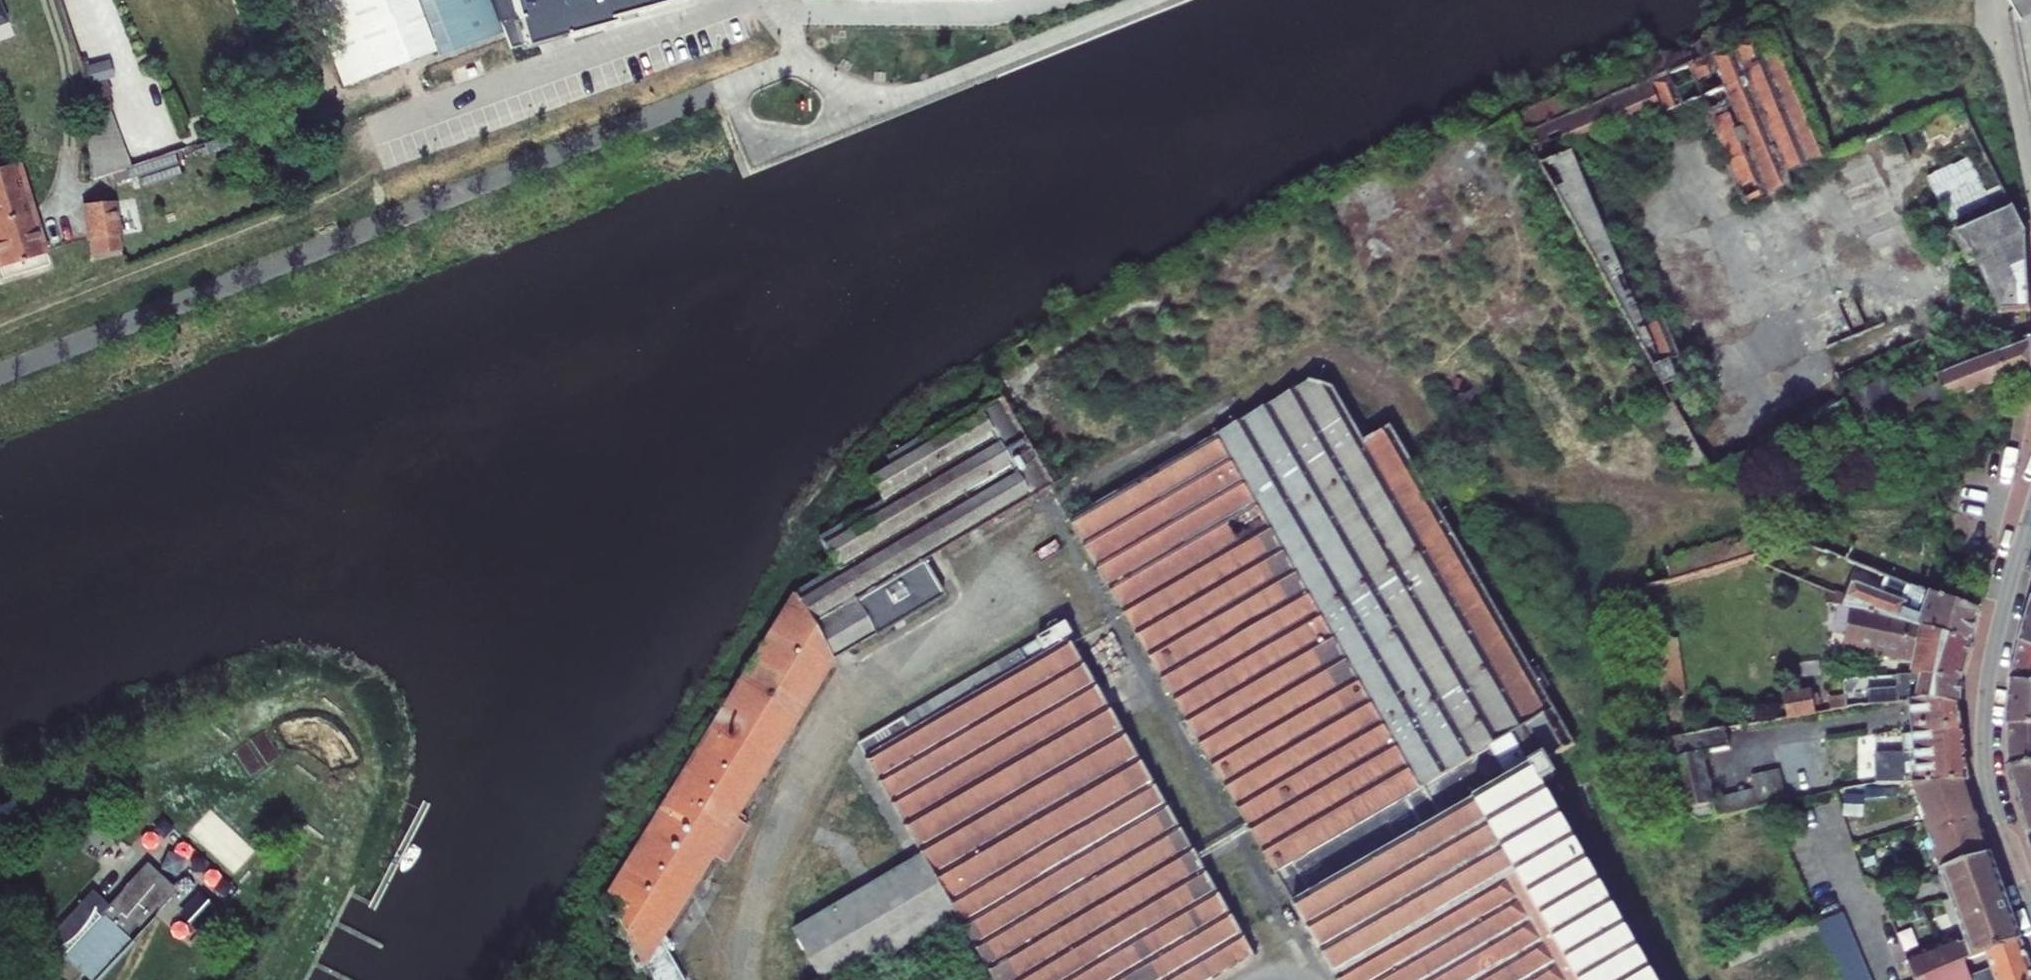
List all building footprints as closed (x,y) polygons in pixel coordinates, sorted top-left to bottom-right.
[(436,51),(416,0),(310,0),(343,87),(436,51)] [(436,51),(437,56),(501,32),(489,0),(416,0),(436,51)] [(651,9),(649,0),(495,0),(512,48),(521,45),(521,48),(635,20),(633,14),(651,9)] [(651,9),(658,7),(659,8),(689,1),(689,0),(649,0),(651,9)] [(743,14),(697,31),(704,49),(749,32),(743,14)] [(1718,480),(1577,137),(1702,99),(1749,207),(1824,172),(1762,37),(1512,140),(1701,489),(1718,480)] [(110,62),(83,68),(87,84),(114,78),(110,62)] [(82,89),(90,178),(111,171),(130,165),(109,109),(113,108),(108,95),(111,94),(107,81),(82,89)] [(182,148),(131,165),(130,165),(111,171),(115,183),(137,175),(141,187),(180,174),(178,166),(290,129),(286,117),(183,151),(182,148)] [(1950,218),(1993,201),(1974,155),(1932,172),(1950,218)] [(0,169),(0,268),(3,279),(38,268),(42,270),(45,269),(49,263),(18,164),(0,169)] [(116,202),(82,206),(86,240),(90,240),(92,253),(121,249),(119,236),(120,236),(116,202)] [(2016,213),(1954,242),(1968,273),(1976,269),(2001,322),(2030,317),(2029,237),(2016,213)] [(2030,347),(1939,383),(1950,409),(2030,377),(2030,347)] [(843,675),(954,613),(933,577),(1064,500),(1003,398),(988,421),(901,472),(905,480),(884,492),(892,506),(889,508),(891,510),(832,553),(850,583),(807,608),(805,607),(803,609),(806,610),(739,718),(733,716),(729,722),(734,725),(729,733),(722,729),(705,757),(712,761),(675,820),(672,818),(666,829),(669,831),(650,860),(648,859),(647,861),(649,862),(618,912),(656,979),(691,979),(677,955),(843,675)] [(1546,802),(1564,790),(1556,776),(1584,758),(1399,444),(1371,460),(1338,403),(1317,400),(1081,543),(1109,589),(1102,593),(1110,606),(1116,602),(1197,741),(1190,745),(1201,762),(1207,758),(1231,798),(1222,803),(1240,833),(1248,829),(1266,861),(1258,865),(1276,894),(1283,889),(1336,979),(1649,979),(1546,802)] [(1751,563),(1747,564),(1670,590),(1650,597),(1667,749),(1689,745),(1689,743),(1675,617),(1759,590),(1751,563)] [(1890,622),(1965,650),(1975,617),(1940,605),(1908,593),(1903,607),(1850,589),(1844,604),(1834,602),(1831,616),(1847,617),(1890,622)] [(1890,622),(1847,617),(1843,643),(1883,649),(1881,661),(1912,667),(1909,681),(1916,682),(1957,688),(1960,678),(1968,652),(1965,650),(1890,622)] [(1069,642),(867,759),(932,871),(799,948),(818,979),(885,979),(966,933),(985,965),(967,976),(970,979),(1257,979),(1263,977),(1069,642)] [(2029,661),(2019,696),(2030,699),(2030,662),(2029,661)] [(1915,692),(1865,700),(1868,716),(1905,711),(1918,708),(1948,711),(1948,716),(1955,717),(1955,695),(1957,688),(1916,682),(1915,692)] [(2019,696),(2018,743),(2030,743),(2030,699),(2019,696)] [(1810,698),(1782,703),(1787,729),(1814,724),(1810,698)] [(1918,708),(1905,711),(1906,732),(1899,733),(1900,743),(1907,742),(1907,738),(1956,738),(1954,724),(1955,717),(1948,716),(1948,711),(1918,708)] [(1689,745),(1667,749),(1669,758),(1671,768),(1702,761),(1726,756),(1722,738),(1689,743),(1689,745)] [(1963,787),(1956,738),(1907,738),(1907,742),(1900,743),(1898,743),(1899,757),(1908,757),(1909,771),(1880,772),(1880,788),(1900,788),(1963,787)] [(2018,743),(2016,783),(2030,781),(2030,743),(2018,743)] [(1879,758),(1880,772),(1909,771),(1908,757),(1899,757),(1879,758)] [(1713,808),(1702,761),(1671,768),(1683,819),(1714,812),(1713,808)] [(1755,798),(1759,815),(1790,807),(1783,778),(1752,785),(1755,798)] [(2016,783),(2030,833),(2030,781),(2016,783)] [(1963,787),(1900,788),(1933,880),(1983,859),(1969,819),(1963,787)] [(1713,808),(1714,812),(1717,825),(1759,815),(1755,798),(1713,808)] [(1983,859),(1933,880),(1932,880),(1960,951),(1952,954),(1949,946),(1905,965),(1911,979),(1935,979),(1959,969),(1980,960),(2014,946),(1983,859)] [(108,909),(100,917),(131,947),(176,896),(146,869),(108,909)] [(48,943),(65,959),(55,969),(66,979),(100,979),(131,947),(100,917),(108,909),(93,895),(48,943)] [(1813,928),(1835,979),(1866,979),(1840,917),(1813,928)] [(1980,960),(1987,979),(2026,979),(2014,946),(1980,960)] [(1935,979),(1964,979),(1959,969),(1935,979)]
